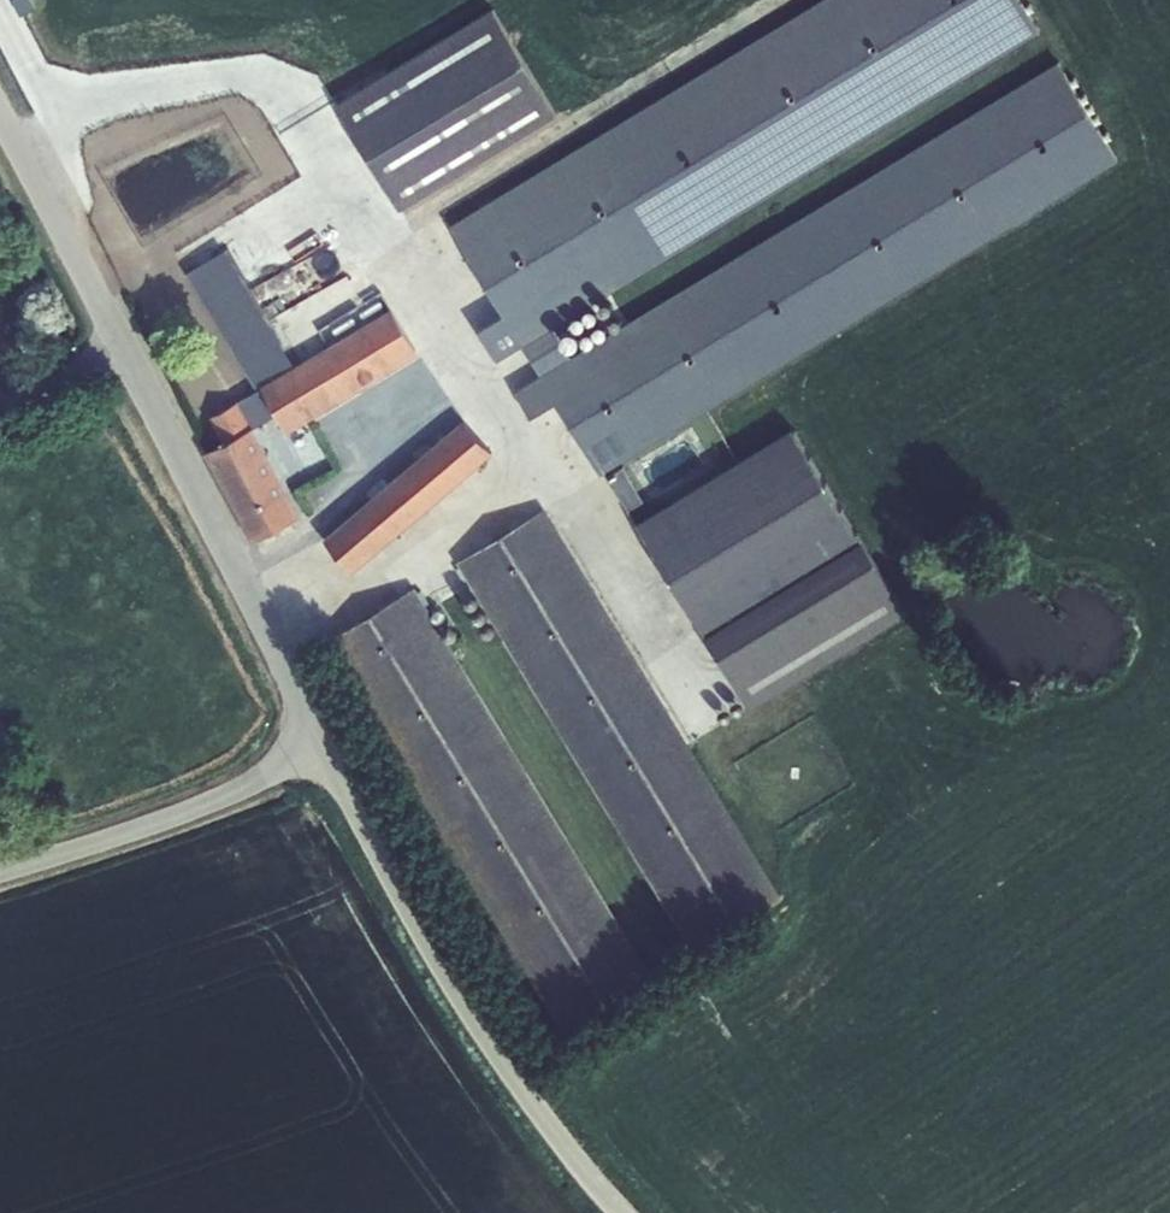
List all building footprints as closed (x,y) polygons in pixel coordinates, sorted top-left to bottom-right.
[(398,207),(556,112),(492,7),(335,102),(398,207)] [(854,25),(438,277),(486,358),(903,106),(854,25)] [(331,115),(332,115),(334,115),(335,114),(336,113),(336,111),(336,109),(336,108),(334,107),(333,106),(331,106),(330,106),(328,107),(327,108),(327,110),(327,111),(327,113),(328,114),(329,115),(331,115)] [(320,122),(322,122),(324,122),(325,122),(327,120),(328,119),(328,117),(328,115),(327,113),(325,112),(324,111),(322,111),(320,112),(318,113),(317,115),(317,116),(317,118),(318,120),(319,121),(320,122)] [(935,160),(520,412),(569,493),(985,240),(935,160)] [(251,426),(253,424),(276,413),(287,432),(417,352),(390,306),(294,364),(225,249),(187,272),(256,388),(231,403),(224,390),(208,398),(215,411),(208,416),(223,441),(251,426)] [(382,309),(383,307),(384,305),(383,304),(383,302),(381,301),(380,300),(378,299),(376,300),(374,301),(373,302),(372,304),(372,306),(373,308),(374,309),(376,310),(377,311),(379,310),(381,310),(382,309)] [(492,363),(494,364),(495,364),(497,365),(499,364),(500,363),(502,362),(502,360),(502,358),(501,356),(500,355),(498,354),(497,354),(495,354),(493,355),(492,356),(491,358),(491,359),(491,361),(492,363)] [(528,406),(529,404),(529,402),(528,400),(526,398),(524,397),(522,397),(520,398),(518,399),(517,400),(517,402),(517,404),(517,406),(519,408),(520,409),(522,409),(524,409),(526,409),(527,407),(528,406)] [(461,415),(322,535),(354,572),(494,453),(461,415)] [(204,451),(250,540),(300,513),(253,424),(251,426),(223,441),(204,451)] [(650,545),(793,488),(818,534),(847,514),(792,425),(636,521),(650,545)] [(701,628),(827,551),(818,534),(793,488),(650,545),(701,628)] [(546,507),(457,560),(692,948),(782,895),(546,507)] [(858,532),(847,514),(818,534),(827,551),(858,532)] [(829,555),(839,583),(866,635),(906,610),(860,536),(829,555)] [(704,633),(713,648),(839,583),(829,555),(704,633)] [(713,648),(749,707),(866,635),(839,583),(713,648)] [(561,1029),(650,975),(436,621),(435,620),(434,617),(414,586),(325,640),(561,1029)] [(468,605),(471,605),(473,604),(475,603),(476,602),(477,599),(477,597),(477,595),(475,593),(474,592),(471,591),(469,591),(467,592),(465,593),(464,595),(463,597),(464,600),(465,602),(466,604),(468,605)] [(475,618),(477,619),(479,620),(482,620),(484,618),(486,617),(487,615),(487,612),(486,610),(485,608),(483,606),(481,605),(479,605),(476,606),(474,607),(473,609),(472,611),(472,614),(473,616),(475,618)] [(437,621),(439,622),(441,623),(443,622),(445,621),(447,619),(448,617),(448,615),(447,613),(446,611),(444,609),(442,609),(440,609),(437,609),(436,611),(434,613),(434,615),(434,617),(435,620),(437,621)] [(447,636),(449,636),(452,636),(454,635),(456,634),(457,632),(457,629),(457,627),(456,625),(454,623),(452,622),(449,622),(447,623),(445,624),(444,626),(443,628),(443,631),(444,633),(445,635),(447,636)]
